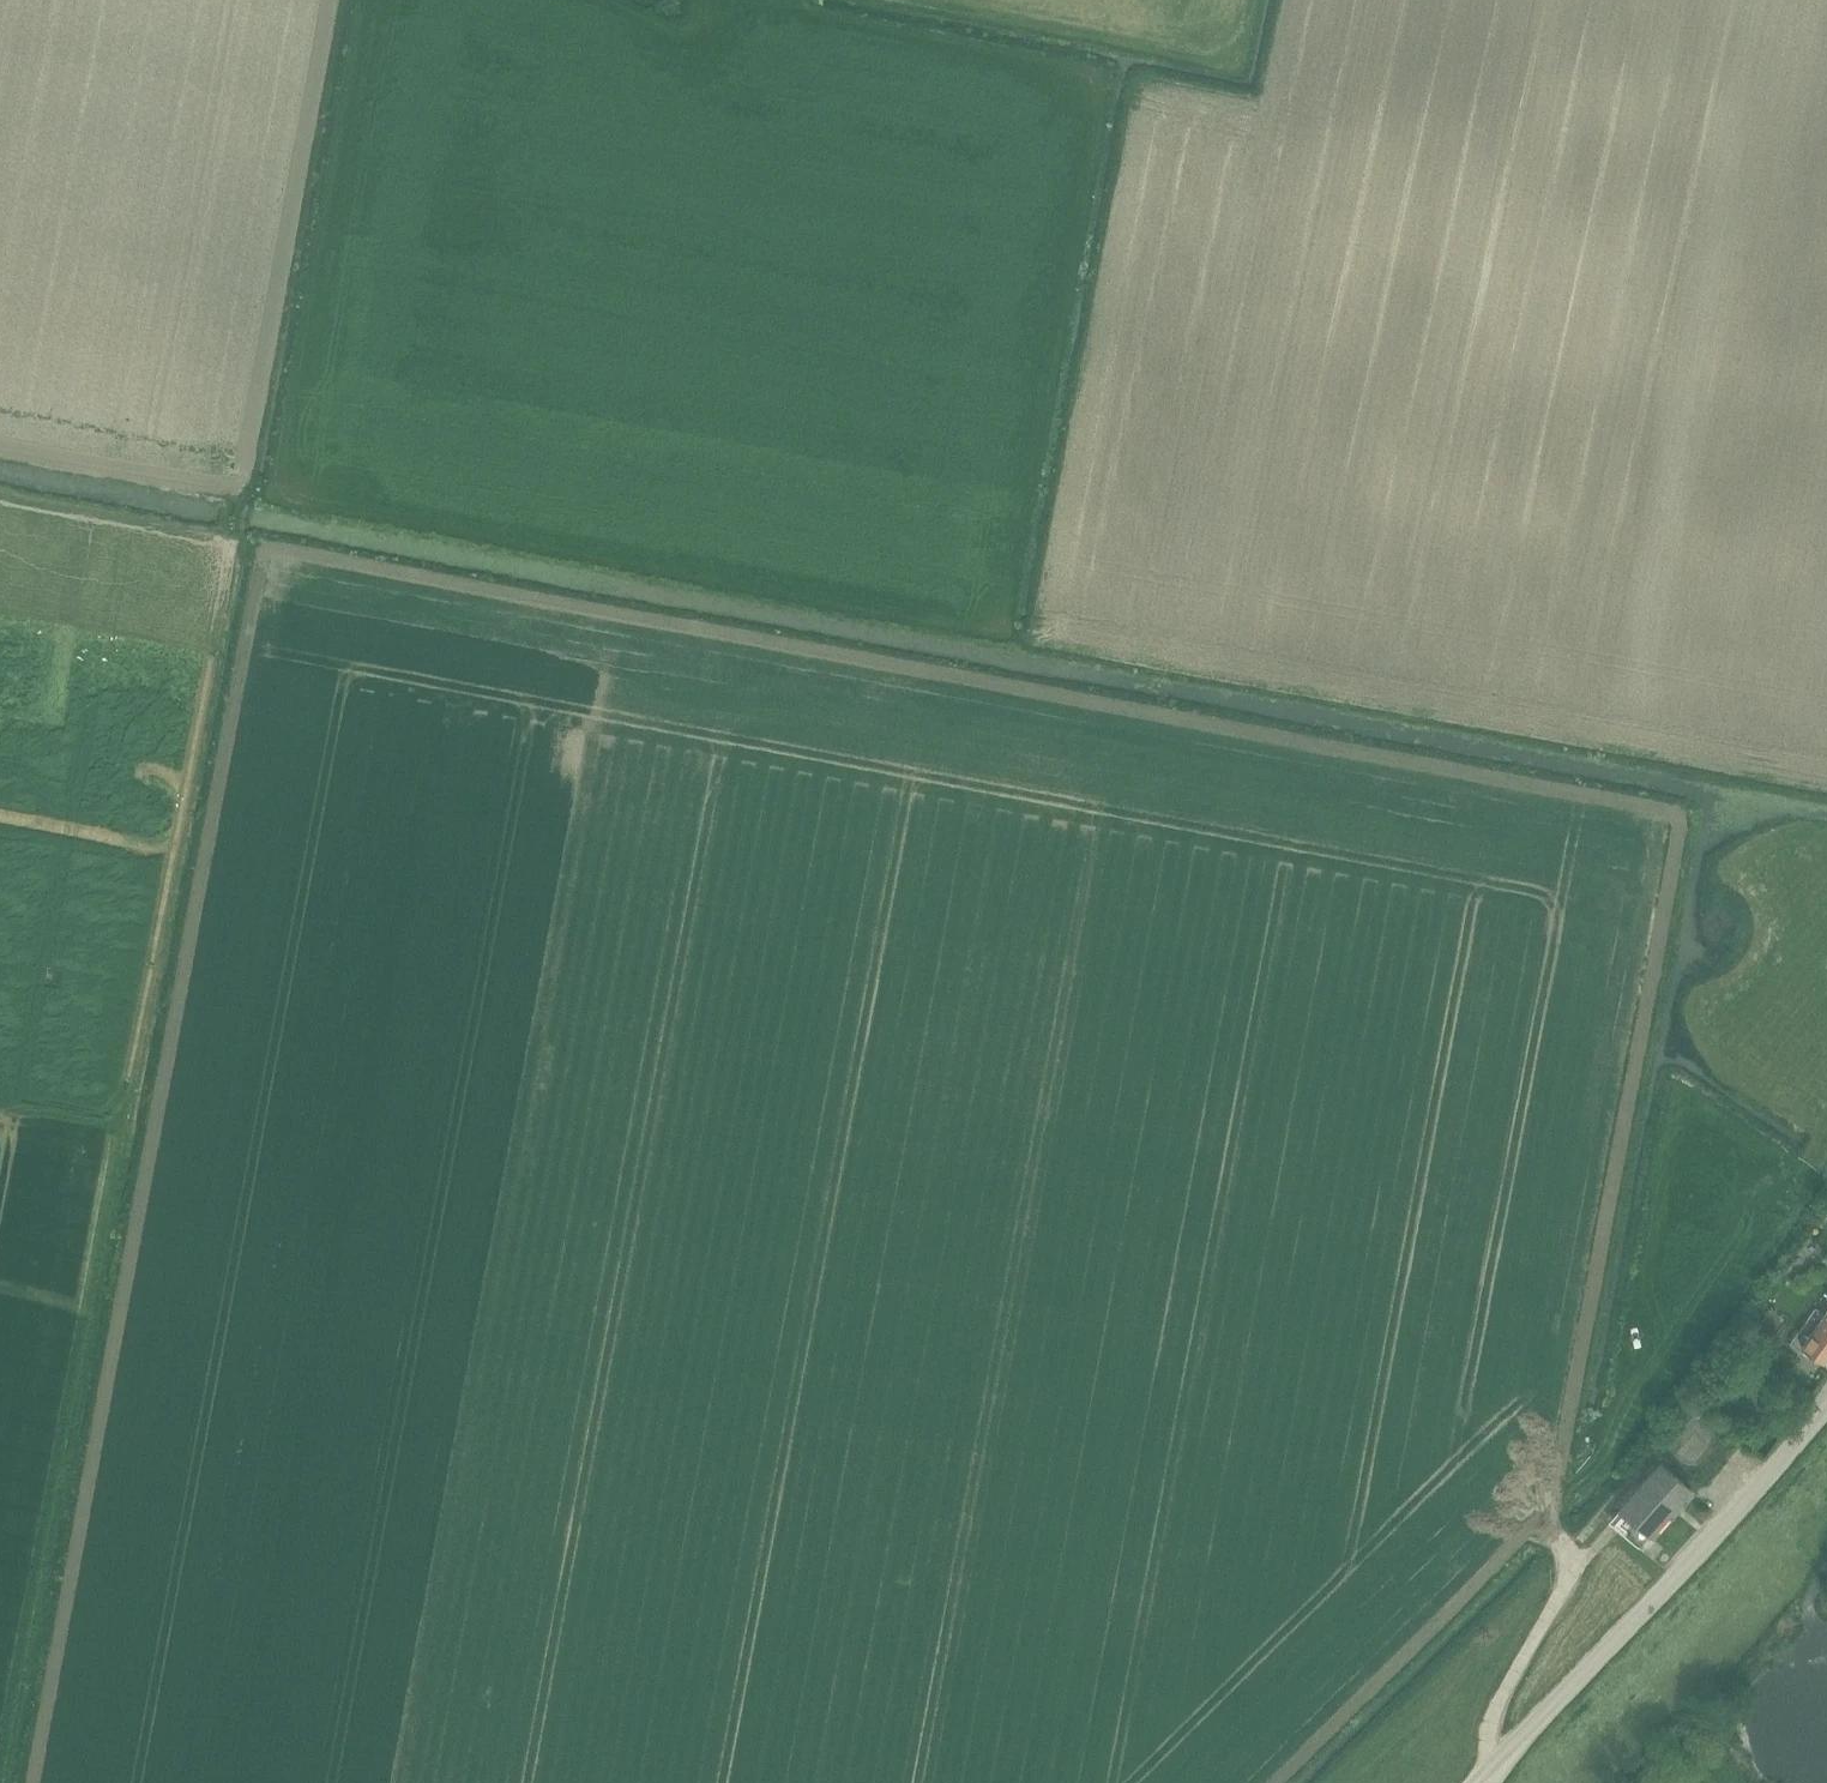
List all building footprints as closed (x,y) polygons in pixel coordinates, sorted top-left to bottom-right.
[(1825,1362),(1826,1363),(1826,1361),(1826,1309),(1801,1345),(1825,1362)] [(1698,1404),(1676,1428),(1687,1438),(1709,1413),(1698,1404)] [(1661,1460),(1619,1506),(1652,1536),(1694,1490),(1661,1460)]
